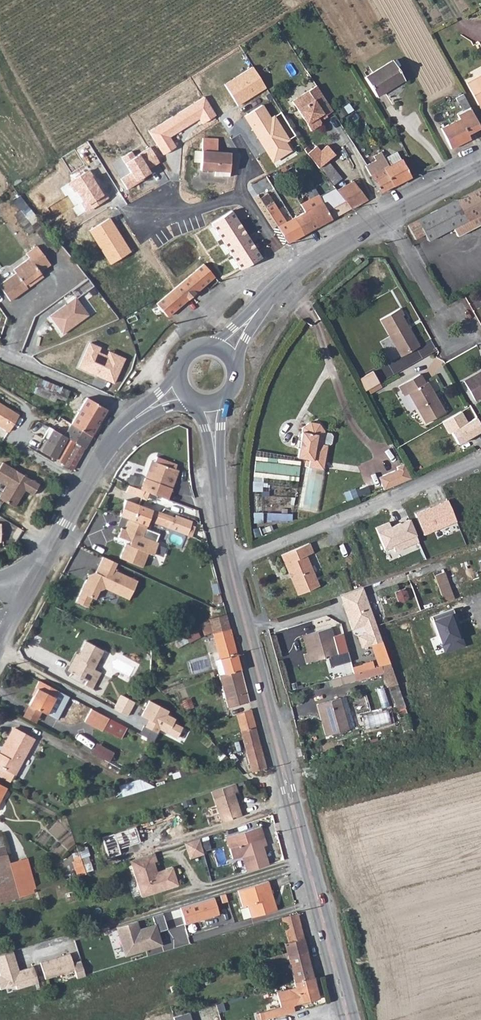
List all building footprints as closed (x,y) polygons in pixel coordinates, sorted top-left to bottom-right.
[(405,80),(394,60),(366,77),(378,96),(405,80)] [(254,65),(225,83),(238,103),(266,86),(254,65)] [(477,102),(480,100),(480,74),(467,81),(477,102)] [(323,114),(325,114),(332,110),(316,85),(292,100),(311,130),(320,124),(321,121),(320,121),(317,116),(323,113),(323,114)] [(149,131),(163,152),(175,145),(170,136),(200,118),(203,122),(217,113),(206,96),(149,131)] [(277,113),(273,115),(266,102),(246,114),(274,160),(294,148),(288,139),(291,137),(277,113)] [(468,133),(474,130),(480,126),(469,106),(457,112),(460,119),(441,128),(451,148),(470,139),(468,133)] [(203,136),(201,148),(198,173),(212,174),(212,179),(226,181),(228,168),(232,165),(228,162),(228,152),(214,150),(207,149),(209,137),(203,136)] [(209,137),(207,149),(214,150),(216,138),(209,137)] [(153,145),(143,151),(153,166),(162,160),(153,145)] [(316,147),(307,154),(332,184),(341,177),(316,147)] [(135,169),(142,180),(156,171),(153,166),(143,151),(129,160),(135,169)] [(365,164),(380,193),(394,186),(411,177),(401,159),(392,163),(390,159),(387,161),(382,151),(374,155),(376,159),(365,164)] [(91,168),(72,180),(85,200),(84,201),(89,209),(110,196),(91,168)] [(122,177),(129,188),(142,180),(135,169),(122,177)] [(341,177),(332,184),(336,189),(346,184),(341,177)] [(359,178),(355,180),(369,199),(370,198),(359,178)] [(339,193),(352,208),(369,199),(355,180),(346,184),(336,189),(339,193)] [(454,201),(408,225),(415,239),(426,233),(429,240),(455,226),(467,220),(466,217),(470,215),(468,211),(480,204),(480,187),(454,201)] [(263,190),(256,194),(288,243),(332,219),(320,195),(319,194),(301,203),(305,211),(286,221),(268,194),(266,195),(263,190)] [(320,195),(332,219),(352,208),(339,193),(329,198),(325,192),(320,195)] [(14,200),(21,208),(15,214),(27,229),(40,218),(21,194),(14,200)] [(455,226),(459,235),(480,223),(480,204),(468,211),(470,215),(466,217),(467,220),(455,226)] [(232,209),(211,223),(240,268),(261,254),(232,209)] [(111,217),(91,230),(112,262),(132,249),(111,217)] [(22,284),(19,280),(35,267),(43,260),(31,245),(7,266),(10,269),(0,278),(0,291),(6,297),(22,284)] [(202,264),(169,293),(174,299),(177,297),(183,304),(214,277),(202,264)] [(19,280),(22,284),(37,270),(35,267),(19,280)] [(169,293),(156,304),(168,317),(183,304),(177,297),(174,299),(169,293)] [(77,296),(50,316),(65,336),(92,316),(77,296)] [(407,314),(403,307),(382,318),(402,355),(419,346),(404,316),(407,314)] [(90,342),(78,367),(97,376),(98,372),(108,377),(107,380),(114,383),(123,364),(99,353),(101,347),(90,342)] [(356,377),(363,388),(377,381),(371,369),(356,377)] [(425,382),(420,372),(400,383),(405,392),(408,391),(424,421),(443,411),(427,381),(425,382)] [(465,380),(475,400),(480,397),(480,372),(465,380)] [(70,390),(40,377),(33,391),(54,401),(56,394),(66,398),(70,390)] [(83,396),(70,390),(66,398),(79,403),(83,396)] [(19,405),(22,401),(13,396),(10,400),(19,405)] [(72,424),(93,436),(108,410),(87,398),(72,424)] [(10,429),(20,414),(0,401),(0,423),(10,429)] [(454,430),(461,442),(480,431),(480,421),(479,417),(454,430)] [(303,427),(301,440),(301,442),(303,442),(302,446),(300,446),(300,447),(297,461),(309,463),(308,470),(323,472),(327,448),(321,447),(324,431),(320,423),(310,421),(303,427)] [(64,436),(86,449),(93,436),(72,424),(64,436)] [(41,451),(73,470),(86,449),(64,436),(53,429),(41,451)] [(146,491),(167,499),(171,488),(167,486),(173,470),(164,466),(166,461),(155,457),(153,462),(147,479),(143,478),(139,489),(146,491)] [(147,479),(153,462),(150,461),(143,478),(147,479)] [(173,470),(175,465),(166,461),(164,466),(173,470)] [(22,495),(25,491),(33,496),(39,485),(3,463),(0,467),(0,482),(6,486),(0,496),(0,499),(14,508),(22,495)] [(388,474),(393,487),(410,479),(404,465),(397,468),(398,470),(388,474)] [(167,486),(171,488),(177,471),(173,470),(167,486)] [(378,479),(384,491),(393,487),(388,474),(378,479)] [(127,491),(143,498),(146,491),(139,489),(130,485),(127,491)] [(360,495),(371,490),(368,485),(358,489),(360,495)] [(349,500),(360,495),(358,489),(356,486),(345,491),(349,500)] [(448,498),(416,512),(425,533),(457,519),(448,498)] [(129,519),(132,520),(138,504),(125,500),(120,515),(129,519)] [(138,504),(132,520),(146,525),(148,520),(171,528),(175,517),(138,504)] [(171,528),(188,535),(192,521),(176,515),(175,517),(171,528)] [(420,540),(417,534),(420,532),(413,516),(382,530),(389,546),(394,543),(397,550),(420,540)] [(132,520),(129,519),(125,529),(122,527),(118,535),(131,541),(129,544),(126,542),(119,557),(141,566),(148,552),(153,554),(158,542),(156,542),(159,533),(146,528),(147,526),(146,525),(132,520)] [(313,554),(309,545),(281,557),(298,597),(319,588),(306,557),(313,554)] [(115,562),(103,556),(95,572),(87,574),(75,602),(87,607),(91,597),(95,598),(99,590),(105,588),(128,599),(136,581),(112,569),(115,562)] [(437,573),(446,599),(456,596),(447,569),(437,573)] [(349,621),(353,619),(346,603),(366,595),(363,587),(340,595),(349,621)] [(399,602),(404,603),(407,600),(408,595),(405,591),(400,591),(396,593),(396,598),(399,602)] [(375,643),(382,641),(377,626),(366,595),(346,603),(353,619),(349,621),(352,630),(365,625),(367,633),(365,634),(369,646),(371,645),(375,643)] [(432,614),(443,648),(461,642),(450,609),(432,614)] [(230,629),(226,613),(209,618),(210,623),(213,632),(213,634),(230,629)] [(213,632),(210,623),(202,626),(204,634),(213,632)] [(330,627),(306,634),(310,652),(307,653),(303,654),(306,663),(337,654),(330,627)] [(217,645),(233,640),(230,629),(213,634),(217,645)] [(310,652),(306,634),(302,635),(307,653),(310,652)] [(362,648),(369,646),(365,634),(358,636),(362,648)] [(220,658),(236,654),(233,640),(217,645),(220,658)] [(87,641),(79,654),(82,656),(79,659),(71,673),(87,681),(85,685),(92,689),(101,672),(94,669),(104,650),(87,641)] [(378,666),(380,666),(390,663),(382,642),(382,641),(375,643),(371,645),(378,666)] [(82,656),(79,654),(76,653),(67,670),(71,673),(79,659),(82,656)] [(225,674),(241,670),(236,654),(220,658),(221,661),(222,666),(225,674)] [(363,671),(367,669),(373,668),(372,662),(362,665),(363,671)] [(406,709),(404,702),(390,663),(380,666),(388,687),(390,686),(399,712),(406,709)] [(351,668),(353,673),(363,671),(362,665),(351,668)] [(363,671),(353,673),(355,680),(369,677),(367,669),(363,671)] [(228,706),(249,702),(245,687),(241,670),(225,674),(220,675),(228,706)] [(46,713),(58,691),(39,681),(35,687),(37,688),(29,705),(40,711),(46,713)] [(111,710),(116,703),(96,689),(91,696),(111,710)] [(115,710),(129,716),(135,702),(122,696),(115,710)] [(318,704),(319,712),(322,711),(328,734),(347,729),(338,698),(318,704)] [(49,711),(55,714),(60,702),(55,699),(49,711)] [(149,700),(141,716),(148,719),(140,734),(154,741),(160,729),(177,738),(182,728),(173,724),(176,719),(168,715),(170,711),(149,700)] [(23,716),(34,722),(40,711),(29,705),(23,716)] [(108,717),(91,708),(84,721),(102,730),(108,717)] [(255,725),(251,709),(236,714),(241,730),(255,725)] [(322,711),(319,712),(318,712),(324,735),(328,734),(322,711)] [(266,768),(255,725),(241,730),(252,772),(266,768)] [(13,774),(33,738),(14,728),(0,754),(0,767),(13,774)] [(92,752),(111,759),(115,749),(96,742),(92,752)] [(13,774),(0,767),(0,775),(10,781),(13,774)] [(237,791),(235,784),(210,792),(221,822),(241,815),(233,793),(237,791)] [(139,838),(136,826),(126,829),(130,841),(139,838)] [(265,845),(260,827),(226,837),(232,858),(241,855),(246,871),(268,864),(263,846),(265,845)] [(126,829),(113,833),(117,847),(130,843),(130,841),(126,829)] [(199,839),(185,843),(190,859),(204,855),(199,839)] [(4,846),(0,847),(0,902),(18,897),(8,863),(4,846)] [(154,852),(130,860),(141,897),(178,885),(172,866),(156,872),(153,862),(157,861),(154,852)] [(24,874),(30,872),(26,858),(20,860),(24,874)] [(33,889),(34,889),(30,872),(24,874),(20,860),(8,863),(18,897),(34,893),(33,889)] [(277,909),(268,881),(237,890),(242,906),(247,904),(251,917),(277,909)] [(216,897),(182,908),(186,922),(220,911),(216,897)] [(137,921),(118,927),(127,955),(163,944),(159,932),(169,929),(164,912),(153,915),(156,924),(140,929),(137,921)] [(297,913),(282,917),(289,942),(284,944),(287,953),(288,956),(307,951),(297,913)] [(0,954),(0,969),(2,975),(0,976),(0,986),(1,989),(16,985),(18,989),(39,983),(34,966),(19,971),(12,950),(0,954)] [(310,962),(307,951),(288,956),(288,959),(290,967),(310,962)] [(287,953),(258,960),(260,966),(288,959),(288,956),(287,953)] [(71,954),(41,963),(46,979),(75,971),(78,979),(86,976),(81,961),(74,963),(71,954)] [(293,981),(314,976),(310,962),(290,967),(292,973),(293,981)] [(257,1019),(268,1019),(288,1014),(288,1011),(294,1009),(293,1005),(319,997),(314,976),(293,981),(294,987),(276,993),(281,1007),(256,1014),(257,1019)]
